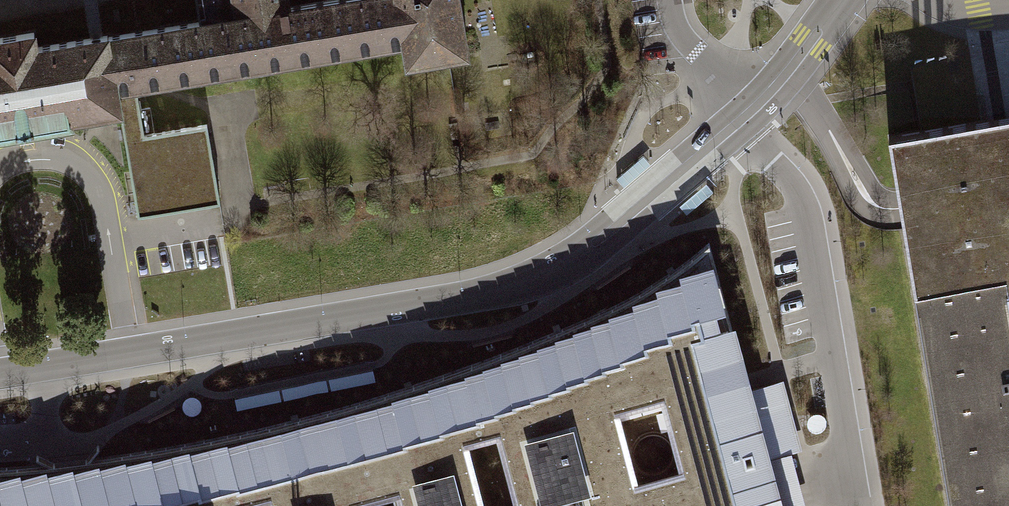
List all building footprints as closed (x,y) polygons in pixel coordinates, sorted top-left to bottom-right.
[(399,43),(403,64),(468,53),(459,0),(302,0),(290,2),(199,17),(107,31),(117,89),(134,86),(399,43)] [(199,17),(290,2),(289,0),(197,0),(199,17)] [(22,129),(121,113),(117,89),(107,31),(35,43),(32,27),(0,32),(0,133),(22,129)] [(205,125),(142,135),(134,86),(117,89),(121,113),(138,216),(218,203),(205,125)] [(888,135),(950,505),(1008,505),(1008,115),(888,135)] [(776,488),(721,286),(709,242),(659,278),(603,310),(511,348),(419,381),(296,419),(180,445),(65,465),(0,468),(0,505),(234,505),(231,496),(271,485),(276,505),(350,505),(347,495),(399,481),(406,505),(481,505),(462,435),(500,424),(523,505),(781,505),(776,488)]
